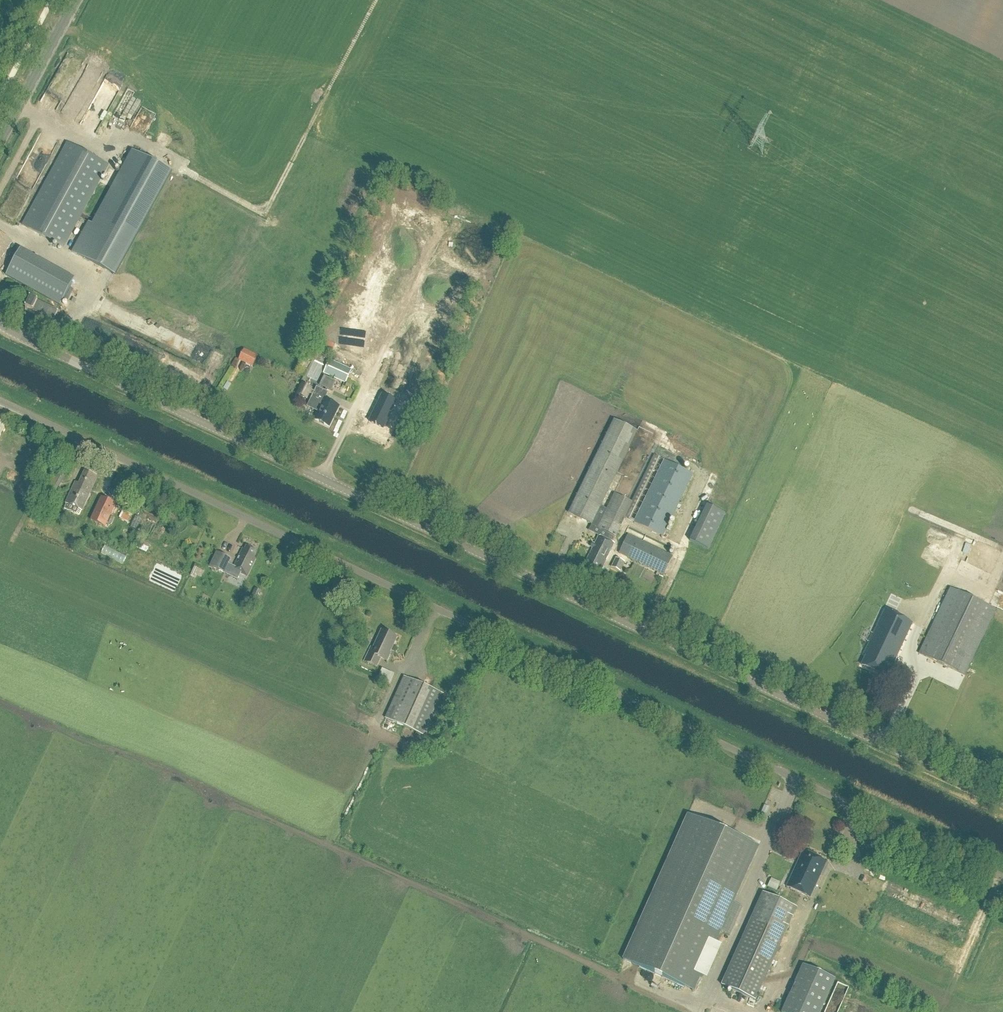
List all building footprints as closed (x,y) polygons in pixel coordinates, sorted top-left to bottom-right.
[(86,100),(93,86),(84,82),(78,96),(86,100)] [(105,89),(96,99),(103,105),(112,94),(105,89)] [(76,115),(70,109),(62,116),(68,122),(76,115)] [(134,145),(138,139),(124,131),(121,137),(134,145)] [(65,249),(111,167),(68,144),(22,225),(65,249)] [(89,223),(80,240),(73,253),(114,276),(171,173),(134,153),(94,226),(89,223)] [(3,222),(13,219),(11,213),(1,216),(3,222)] [(13,241),(0,232),(0,259),(13,241)] [(6,278),(60,307),(75,281),(21,252),(6,278)] [(374,262),(338,354),(365,364),(392,297),(383,293),(393,269),(374,262)] [(53,322),(58,312),(29,298),(25,309),(53,322)] [(254,369),(260,358),(245,350),(239,361),(254,369)] [(346,384),(352,371),(331,361),(324,374),(346,384)] [(308,376),(318,381),(324,369),(314,364),(308,376)] [(331,391),(335,382),(326,378),(322,387),(331,391)] [(327,393),(315,387),(313,392),(309,390),(310,389),(299,384),(294,393),(305,398),(308,393),(311,395),(310,398),(322,404),(318,411),(314,420),(328,427),(338,407),(323,400),(327,393)] [(378,402),(365,429),(379,436),(392,409),(378,402)] [(607,510),(602,508),(638,433),(615,421),(569,514),(617,538),(626,519),(664,537),(694,476),(655,457),(632,503),(615,495),(607,510)] [(644,444),(642,449),(652,452),(654,447),(644,444)] [(72,488),(66,503),(65,504),(67,505),(64,509),(79,516),(97,477),(84,471),(78,486),(75,485),(73,489),(72,488)] [(106,528),(117,505),(102,498),(91,521),(106,528)] [(689,549),(707,558),(724,522),(707,513),(689,549)] [(674,558),(668,555),(628,536),(619,554),(664,577),(674,558)] [(590,548),(593,549),(588,558),(584,566),(600,574),(614,545),(598,538),(595,545),(593,544),(590,548)] [(248,567),(256,551),(246,546),(244,551),(242,549),(232,570),(247,577),(251,568),(248,567)] [(147,557),(149,552),(142,549),(140,553),(147,557)] [(226,557),(217,553),(210,567),(219,571),(223,563),(226,557)] [(255,609),(262,592),(252,588),(245,605),(255,609)] [(965,677),(997,611),(950,588),(918,654),(965,677)] [(899,608),(903,602),(889,591),(884,596),(899,608)] [(893,668),(913,625),(883,610),(863,654),(866,655),(862,665),(884,676),(889,666),(893,668)] [(390,653),(397,639),(382,632),(374,648),(372,647),(365,662),(377,668),(382,659),(388,662),(391,654),(390,653)] [(391,692),(394,680),(380,677),(377,688),(391,692)] [(427,737),(445,695),(404,677),(386,719),(427,737)] [(355,688),(361,689),(364,682),(358,680),(355,688)] [(918,697),(924,700),(928,688),(922,686),(918,697)] [(729,936),(742,908),(733,903),(758,847),(688,815),(623,961),(693,992),(720,932),(729,936)] [(807,903),(826,863),(803,852),(784,892),(807,903)] [(768,892),(778,895),(780,887),(771,884),(768,892)] [(755,1001),(796,908),(763,894),(722,986),(755,1001)] [(929,904),(924,913),(939,922),(944,913),(929,904)] [(941,924),(968,934),(971,926),(944,916),(941,924)] [(835,979),(803,965),(782,1011),(821,1011),(835,979)]
